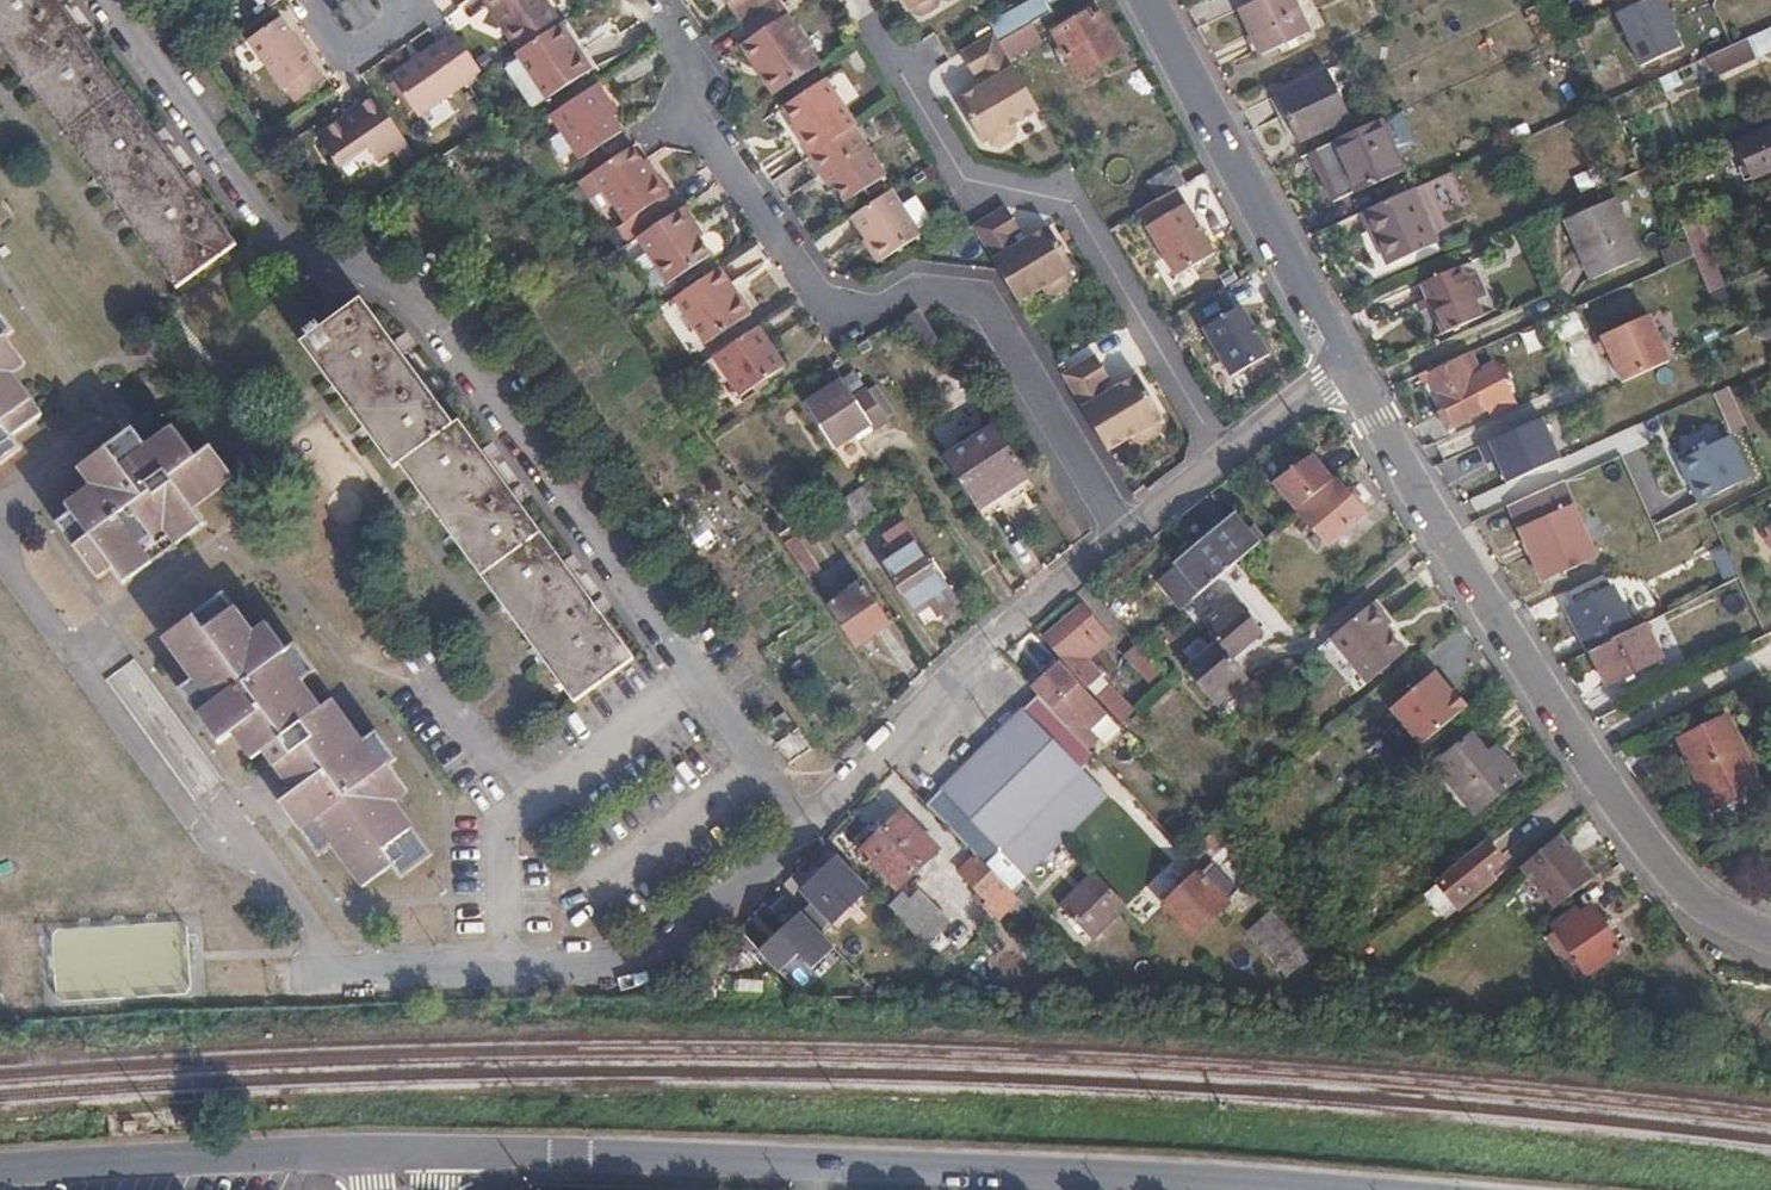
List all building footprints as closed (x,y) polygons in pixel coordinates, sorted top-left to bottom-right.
[(49,0),(0,0),(0,57),(170,290),(230,248),(49,0)] [(269,8),(281,0),(282,0),(264,0),(269,8)] [(516,53),(554,27),(559,23),(561,22),(546,0),(481,0),(516,53)] [(729,5),(730,5),(741,23),(777,0),(726,0),(729,5)] [(739,24),(751,41),(743,46),(756,66),(762,61),(770,73),(766,80),(777,97),(823,67),(781,0),(777,0),(741,23),(739,24)] [(904,13),(909,10),(912,15),(922,17),(936,8),(938,0),(896,0),(904,13)] [(986,23),(993,34),(997,41),(1029,23),(1050,10),(1044,0),(1028,0),(986,23)] [(1277,0),(1251,0),(1227,11),(1250,58),(1295,37),(1277,0)] [(1621,10),(1643,0),(1617,0),(1621,10)] [(1086,11),(1051,31),(1077,77),(1121,51),(1098,13),(1090,18),(1086,11)] [(322,84),(280,20),(245,42),(277,91),(281,89),(293,105),(322,84)] [(578,50),(559,23),(554,27),(571,53),(578,50)] [(1040,41),(1029,23),(997,41),(1008,59),(1040,41)] [(554,27),(516,53),(514,54),(545,98),(589,67),(578,50),(571,53),(554,27)] [(461,44),(452,32),(439,41),(447,53),(461,44)] [(1013,127),(1039,112),(1008,59),(997,41),(993,34),(959,55),(975,81),(982,76),(987,83),(957,102),(983,145),(988,142),(992,147),(1000,150),(1015,140),(1017,131),(1013,127)] [(1746,40),(1705,59),(1713,78),(1754,59),(1746,40)] [(467,80),(470,83),(481,76),(461,44),(447,53),(439,41),(390,75),(417,114),(467,80)] [(762,61),(756,66),(766,80),(770,73),(762,61)] [(1661,92),(1687,81),(1681,65),(1654,76),(1661,92)] [(1299,139),(1349,116),(1327,69),(1277,92),(1299,139)] [(857,129),(860,127),(829,80),(787,108),(797,125),(804,135),(796,140),(809,159),(857,129)] [(613,100),(603,83),(555,115),(585,157),(624,132),(613,116),(606,105),(613,100)] [(388,154),(403,144),(370,96),(355,106),(356,108),(360,113),(347,121),(318,141),(335,166),(345,159),(376,139),(380,145),(388,154)] [(620,110),(613,100),(606,105),(613,116),(620,110)] [(360,113),(356,108),(343,116),(347,121),(360,113)] [(1383,119),(1335,140),(1358,191),(1405,169),(1383,119)] [(804,135),(797,125),(790,130),(796,140),(804,135)] [(886,175),(857,129),(809,159),(820,176),(828,172),(835,185),(846,202),(886,175)] [(1736,144),(1752,180),(1770,171),(1770,129),(1736,144)] [(351,165),(380,145),(376,139),(345,159),(351,165)] [(645,164),(634,148),(594,175),(606,193),(627,224),(620,229),(630,245),(638,240),(684,210),(672,193),(673,192),(662,176),(655,180),(645,164)] [(655,180),(662,176),(652,159),(645,164),(655,180)] [(1157,198),(1184,182),(1173,166),(1146,182),(1157,198)] [(828,188),(835,185),(828,172),(820,176),(828,188)] [(578,185),(591,203),(606,193),(594,175),(578,185)] [(1413,188),(1366,209),(1390,264),(1436,243),(1413,188)] [(921,235),(893,193),(853,219),(882,261),(921,235)] [(1615,200),(1569,219),(1594,279),(1640,259),(1615,200)] [(684,210),(638,240),(671,288),(714,258),(704,244),(693,230),(700,224),(688,207),(684,210)] [(1023,232),(1007,207),(974,226),(1019,304),(1044,289),(1048,294),(1056,296),(1072,286),(1074,278),(1071,273),(1075,270),(1050,227),(1019,245),(1015,237),(1023,232)] [(1692,257),(1708,295),(1722,288),(1694,219),(1679,225),(1687,244),(1692,257)] [(693,230),(704,244),(710,239),(700,224),(693,230)] [(1677,264),(1692,257),(1687,244),(1672,250),(1677,264)] [(1460,267),(1423,283),(1445,333),(1482,317),(1460,267)] [(734,299),(740,295),(723,269),(717,273),(734,299)] [(717,273),(675,300),(707,344),(752,314),(740,295),(734,299),(717,273)] [(1249,297),(1239,279),(1215,293),(1247,354),(1238,361),(1251,384),(1295,358),(1259,292),(1249,297)] [(456,429),(363,302),(304,346),(396,472),(404,469),(579,706),(638,661),(464,423),(456,429)] [(1573,310),(1545,318),(1551,340),(1579,332),(1573,310)] [(4,337),(13,330),(0,313),(0,332),(4,337)] [(941,345),(921,314),(909,321),(930,353),(941,345)] [(1649,314),(1600,336),(1621,382),(1670,360),(1649,314)] [(762,328),(717,358),(744,396),(787,366),(762,328)] [(20,448),(11,437),(40,415),(12,375),(7,369),(20,358),(4,337),(0,332),(0,463),(20,448)] [(1463,355),(1459,356),(1429,373),(1454,425),(1504,400),(1495,381),(1476,391),(1468,376),(1474,373),(1463,355)] [(1062,376),(1106,453),(1130,439),(1136,445),(1143,447),(1158,438),(1161,430),(1157,425),(1163,421),(1137,377),(1107,394),(1102,387),(1111,382),(1096,356),(1062,376)] [(12,375),(25,364),(20,358),(7,369),(12,375)] [(1713,390),(1724,429),(1740,425),(1729,386),(1713,390)] [(880,439),(885,445),(897,437),(876,404),(861,413),(852,397),(833,408),(861,451),(880,439)] [(844,463),(861,451),(833,408),(816,420),(844,463)] [(1688,501),(1745,483),(1723,416),(1689,427),(1685,414),(1662,421),(1688,501)] [(710,436),(715,443),(744,425),(739,417),(710,436)] [(1540,418),(1489,441),(1507,481),(1559,458),(1540,418)] [(94,488),(64,508),(67,512),(108,567),(117,561),(128,576),(162,551),(144,527),(156,517),(174,542),(196,526),(185,511),(193,506),(232,477),(208,445),(196,456),(176,428),(150,446),(143,451),(130,434),(82,468),(94,488)] [(138,429),(130,434),(143,451),(150,446),(138,429)] [(861,451),(866,459),(885,445),(880,439),(861,451)] [(956,475),(987,524),(1037,493),(1005,444),(956,475)] [(894,501),(876,473),(839,498),(857,525),(894,501)] [(1313,539),(1321,549),(1363,514),(1336,479),(1293,515),(1313,539)] [(1511,505),(1520,526),(1573,503),(1563,481),(1511,505)] [(1573,503),(1520,526),(1546,578),(1597,555),(1573,503)] [(204,521),(193,506),(185,511),(196,526),(204,521)] [(824,540),(839,529),(827,509),(810,521),(824,540)] [(108,567),(67,512),(56,521),(96,576),(108,567)] [(1763,519),(1770,537),(1770,515),(1763,519)] [(144,527),(162,551),(174,542),(156,517),(144,527)] [(1202,591),(1236,563),(1252,549),(1241,535),(1226,518),(1176,561),(1202,591)] [(781,540),(806,577),(818,568),(794,531),(781,540)] [(1241,535),(1252,549),(1257,545),(1246,531),(1241,535)] [(911,607),(946,584),(918,539),(882,563),(911,607)] [(1738,577),(1725,549),(1715,553),(1729,582),(1738,577)] [(117,561),(108,567),(119,582),(128,576),(117,561)] [(1193,599),(1202,591),(1176,561),(1166,569),(1169,572),(1193,599)] [(1149,588),(1172,616),(1193,599),(1169,572),(1149,588)] [(855,641),(896,614),(870,575),(830,603),(855,641)] [(1568,609),(1589,651),(1591,650),(1634,629),(1613,586),(1568,609)] [(1232,656),(1263,630),(1232,594),(1199,621),(1216,643),(1186,668),(1217,705),(1250,677),(1232,656)] [(326,841),(330,847),(360,887),(383,870),(384,871),(389,867),(399,878),(428,857),(391,805),(388,801),(390,798),(397,792),(381,769),(389,763),(374,743),(363,751),(358,744),(341,720),(331,727),(318,709),(299,684),(295,679),(308,669),(292,647),(284,651),(270,632),(255,642),(252,637),(221,595),(163,636),(198,684),(196,686),(231,733),(249,758),(262,750),(278,772),(295,760),(309,778),(293,791),(287,784),(278,790),(278,796),(317,849),(326,841)] [(1385,623),(1370,601),(1326,637),(1363,682),(1399,650),(1381,626),(1385,623)] [(1090,651),(1110,634),(1084,603),(1047,637),(1097,691),(1112,677),(1090,651)] [(1634,629),(1591,650),(1609,686),(1662,658),(1645,623),(1634,629)] [(265,625),(252,637),(255,642),(270,632),(265,625)] [(1147,679),(1160,668),(1139,643),(1126,654),(1147,679)] [(1082,684),(1060,660),(1041,678),(1032,686),(1034,689),(1039,693),(1054,710),(1064,701),(1076,713),(1094,697),(1082,684)] [(134,663),(111,674),(130,712),(154,701),(134,663)] [(1392,708),(1427,748),(1478,704),(1442,664),(1392,708)] [(312,675),(308,669),(295,679),(299,684),(312,675)] [(1035,671),(1026,680),(1032,686),(1041,678),(1035,671)] [(196,686),(191,679),(178,689),(182,696),(196,686)] [(196,686),(182,696),(217,742),(231,733),(196,686)] [(1039,693),(1022,709),(1081,769),(1095,754),(1088,746),(1071,728),(1054,710),(1039,693)] [(1142,721),(1117,693),(1104,703),(1130,732),(1142,721)] [(328,702),(318,709),(331,727),(341,720),(328,702)] [(1680,737),(1726,716),(1722,708),(1677,729),(1680,737)] [(1081,769),(1022,709),(944,786),(1026,870),(1105,795),(1081,769)] [(1728,715),(1726,716),(1680,737),(1680,738),(1679,738),(1714,807),(1761,784),(1728,715)] [(1071,728),(1088,746),(1097,737),(1081,719),(1071,728)] [(813,747),(800,728),(778,742),(792,760),(813,747)] [(1465,786),(1497,761),(1490,751),(1473,732),(1434,763),(1457,792),(1465,786)] [(369,737),(358,744),(363,751),(374,743),(369,737)] [(1497,761),(1509,751),(1501,740),(1490,751),(1497,761)] [(1519,764),(1509,751),(1497,761),(1465,786),(1457,792),(1474,813),(1520,777),(1514,769),(1519,764)] [(295,760),(278,772),(287,784),(293,791),(309,778),(295,760)] [(1026,870),(944,786),(927,802),(978,854),(983,858),(1007,884),(1009,886),(1026,870)] [(401,797),(397,792),(390,798),(388,801),(391,805),(401,797)] [(277,800),(314,851),(317,849),(278,796),(277,800)] [(936,848),(899,810),(861,847),(897,885),(936,848)] [(1200,862),(1217,847),(1227,839),(1216,827),(1188,848),(1200,862)] [(1521,864),(1554,907),(1592,878),(1558,834),(1521,864)] [(1247,881),(1257,872),(1227,839),(1217,847),(1247,881)] [(317,849),(321,855),(330,847),(326,841),(317,849)] [(1500,864),(1486,845),(1435,884),(1456,909),(1476,894),(1470,887),(1500,864)] [(983,858),(978,854),(962,871),(981,892),(977,896),(986,904),(998,892),(1007,884),(983,858)] [(868,889),(835,855),(801,888),(812,900),(804,909),(825,930),(868,889)] [(389,867),(384,871),(393,882),(399,878),(389,867)] [(1189,931),(1225,900),(1197,870),(1161,901),(1189,931)] [(1125,906),(1092,872),(1059,902),(1091,937),(1125,906)] [(921,883),(894,908),(928,945),(955,921),(921,883)] [(1026,903),(1009,886),(1007,884),(998,892),(1017,913),(1026,903)] [(1623,949),(1591,907),(1567,927),(1562,919),(1552,926),(1557,933),(1547,941),(1579,982),(1623,949)] [(754,928),(781,956),(801,937),(773,909),(754,928)] [(733,968),(757,945),(740,927),(716,950),(733,968)] [(801,937),(781,956),(812,988),(829,972),(845,988),(865,969),(836,938),(818,954),(801,937)]
